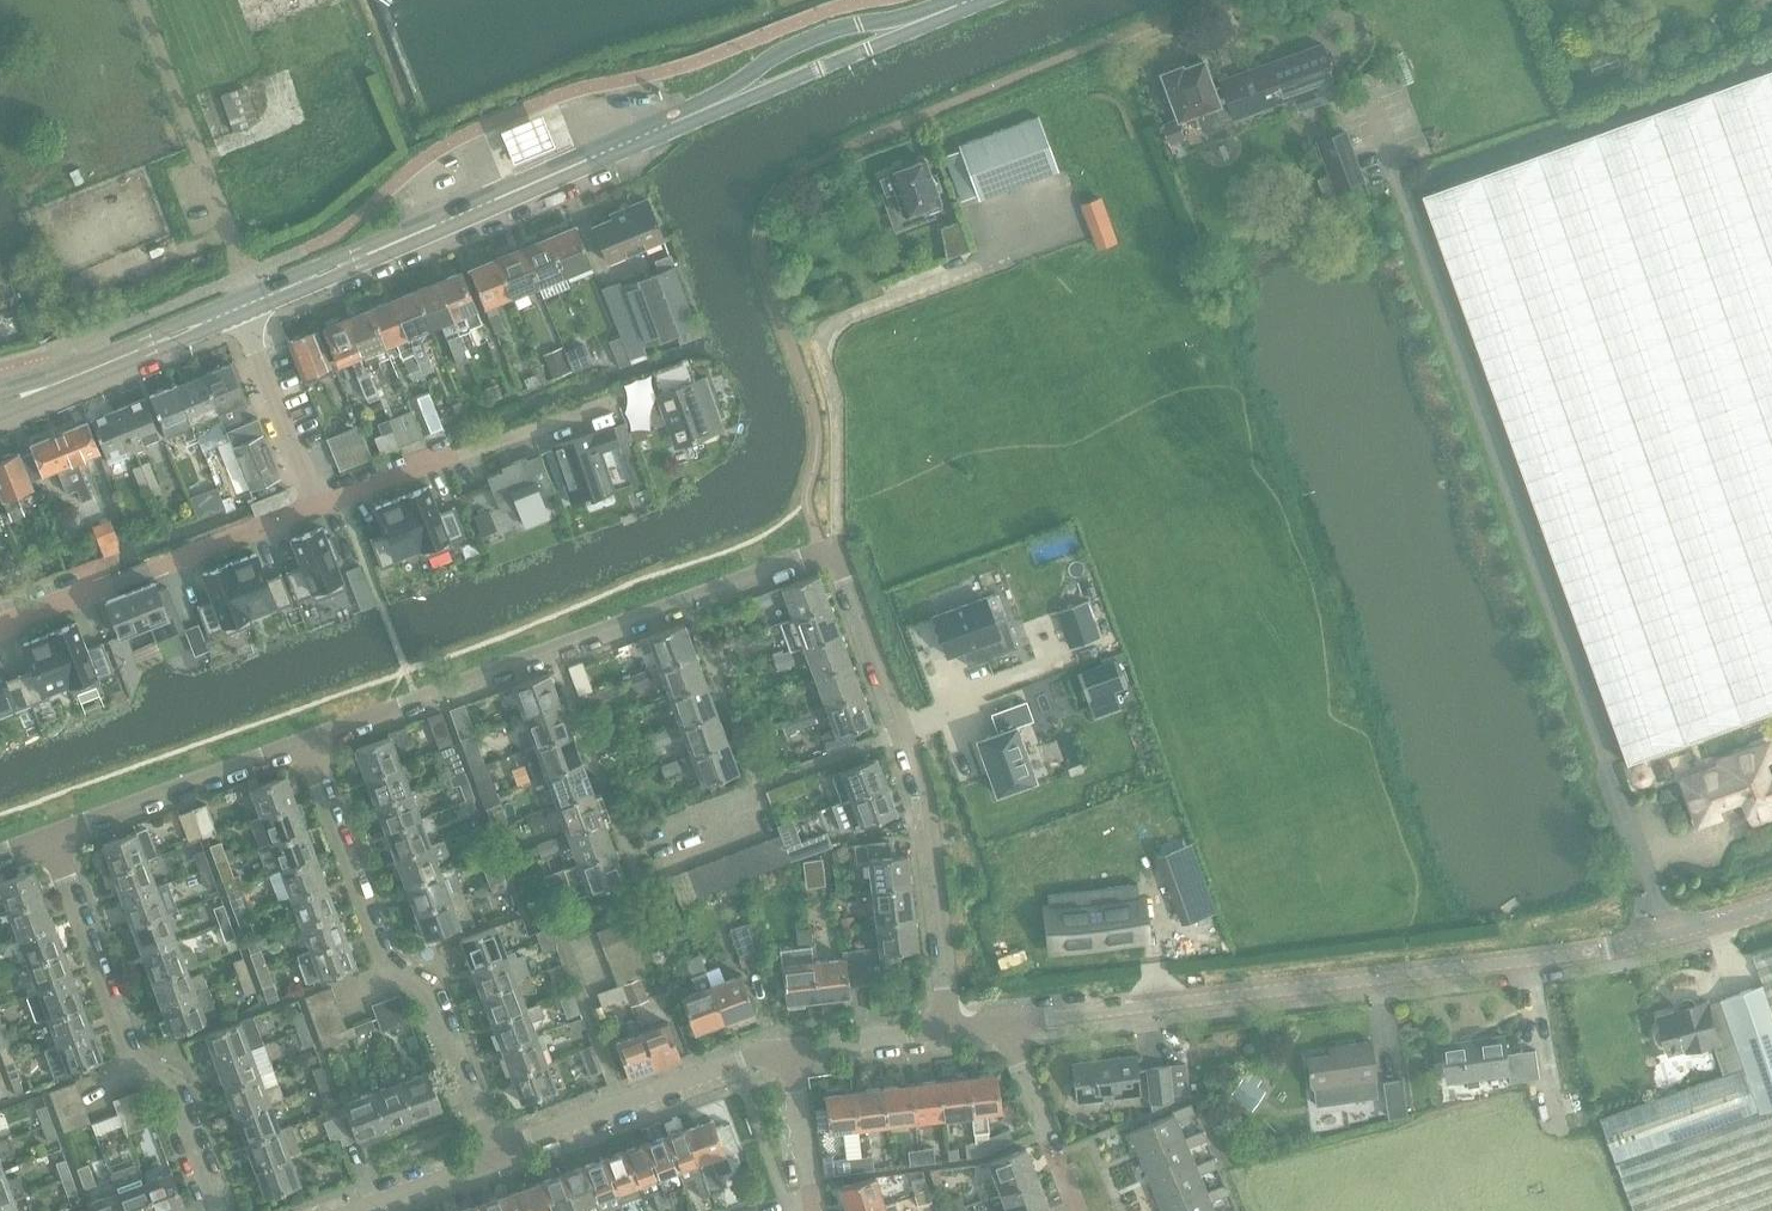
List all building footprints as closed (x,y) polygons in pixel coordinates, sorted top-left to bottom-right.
[(1265,65),(1220,81),(1222,86),(1232,114),(1233,119),(1312,90),(1317,105),(1341,96),(1336,82),(1322,44),(1265,65)] [(1414,81),(1403,53),(1392,57),(1402,85),(1414,81)] [(1618,55),(1591,65),(1596,79),(1623,69),(1618,55)] [(1154,78),(1154,81),(1159,95),(1162,97),(1169,94),(1179,119),(1197,112),(1201,123),(1205,132),(1207,133),(1219,128),(1221,126),(1219,119),(1232,114),(1222,86),(1213,89),(1202,60),(1183,68),(1182,65),(1180,66),(1176,63),(1165,67),(1164,72),(1161,73),(1162,75),(1154,78)] [(1425,195),(1630,764),(1771,712),(1771,70),(1425,195)] [(246,87),(221,95),(233,131),(258,122),(246,87)] [(960,149),(945,155),(961,199),(976,193),(979,200),(1059,171),(1039,116),(959,145),(960,149)] [(547,117),(504,134),(518,168),(561,151),(547,117)] [(1184,137),(1178,120),(1163,126),(1169,142),(1184,137)] [(1335,191),(1363,181),(1345,131),(1317,141),(1335,191)] [(890,175),(881,178),(887,194),(883,196),(896,233),(929,221),(926,213),(943,207),(937,191),(941,189),(937,179),(931,176),(925,159),(906,166),(902,164),(894,167),(892,171),(889,172),(890,175)] [(1101,198),(1083,204),(1095,238),(1113,231),(1101,198)] [(608,262),(664,239),(647,199),(625,208),(627,213),(594,226),(608,262)] [(942,228),(947,259),(970,251),(958,222),(942,228)] [(592,264),(576,226),(549,237),(565,275),(592,264)] [(523,248),(538,286),(565,275),(549,237),(523,248)] [(538,286),(523,248),(496,259),(512,297),(538,286)] [(621,337),(632,363),(648,357),(643,346),(659,340),(676,334),(680,344),(701,336),(697,326),(674,266),(675,266),(671,255),(655,261),(659,272),(637,281),(622,287),(620,282),(602,289),(621,337)] [(512,297),(496,259),(469,270),(485,308),(496,304),(512,297)] [(481,322),(461,272),(438,281),(469,361),(471,360),(467,350),(477,346),(469,327),(481,322)] [(441,324),(458,366),(469,361),(438,281),(415,291),(430,328),(441,324)] [(415,291),(393,300),(419,364),(431,360),(420,332),(430,328),(415,291)] [(393,300),(370,309),(385,346),(396,342),(409,373),(420,368),(419,364),(393,300)] [(496,304),(485,308),(495,333),(506,329),(496,304)] [(385,346),(370,309),(347,318),(375,386),(386,382),(378,362),(390,357),(385,346)] [(377,394),(374,386),(375,386),(347,318),(324,328),(339,365),(350,360),(366,399),(377,394)] [(317,331),(289,343),(304,379),(332,367),(317,331)] [(621,337),(610,341),(621,367),(632,363),(621,337)] [(572,370),(593,361),(585,343),(565,351),(572,370)] [(553,379),(572,371),(562,347),(543,355),(553,379)] [(231,364),(204,375),(223,421),(226,431),(245,423),(240,410),(248,407),(231,364)] [(657,380),(662,393),(657,395),(664,414),(669,412),(680,444),(692,440),(693,441),(713,433),(708,419),(719,415),(706,377),(695,381),(690,368),(657,380)] [(526,380),(529,389),(547,381),(543,373),(526,380)] [(223,421),(204,375),(177,385),(198,437),(209,432),(207,428),(223,421)] [(489,402),(505,397),(500,383),(484,389),(489,402)] [(182,434),(186,442),(198,437),(177,385),(150,396),(168,439),(182,434)] [(119,410),(136,453),(146,449),(144,443),(161,437),(145,399),(119,410)] [(432,432),(444,427),(435,404),(423,409),(432,432)] [(119,410),(92,421),(107,458),(124,451),(126,457),(136,453),(119,410)] [(400,447),(423,437),(412,411),(390,420),(394,433),(400,447)] [(449,416),(454,427),(467,421),(463,411),(449,416)] [(245,423),(226,431),(234,450),(249,486),(250,490),(282,478),(258,418),(257,418),(245,423)] [(100,454),(87,422),(32,445),(34,451),(23,455),(34,481),(58,471),(67,494),(77,489),(82,502),(93,497),(78,462),(100,454)] [(593,433),(553,447),(573,505),(614,491),(600,452),(618,445),(621,452),(634,448),(626,423),(612,428),(594,434),(593,433)] [(372,458),(359,426),(327,438),(340,471),(372,458)] [(383,437),(376,440),(382,454),(400,447),(394,433),(383,437)] [(234,450),(220,456),(224,465),(234,492),(249,486),(234,450)] [(8,512),(12,522),(26,516),(17,495),(33,489),(19,452),(13,454),(11,454),(4,456),(3,458),(0,460),(0,492),(4,501),(3,501),(8,512)] [(526,458),(512,463),(513,468),(488,478),(501,513),(517,506),(526,528),(551,519),(542,496),(555,491),(540,454),(527,460),(526,458)] [(162,492),(148,462),(141,465),(154,496),(162,492)] [(133,469),(146,499),(154,496),(141,465),(133,469)] [(429,486),(402,497),(426,558),(453,548),(451,542),(466,536),(455,507),(439,513),(429,486)] [(224,505),(218,487),(207,491),(214,508),(224,505)] [(286,489),(251,503),(256,517),(292,503),(286,489)] [(371,540),(382,569),(399,562),(397,557),(421,548),(425,558),(426,558),(402,497),(376,507),(386,534),(371,540)] [(563,512),(558,499),(551,502),(556,514),(563,512)] [(111,520),(93,527),(100,545),(118,538),(111,520)] [(313,595),(315,601),(347,589),(336,561),(340,559),(331,535),(327,537),(323,527),(292,540),(302,566),(286,572),(298,601),(313,595)] [(256,553),(229,564),(253,625),(254,624),(252,619),(293,603),(282,574),(266,580),(256,553)] [(213,601),(198,607),(209,636),(224,630),(226,635),(253,625),(229,564),(203,574),(213,601)] [(360,566),(346,572),(361,610),(375,605),(360,566)] [(818,575),(782,588),(793,618),(829,605),(818,575)] [(157,590),(154,582),(106,601),(120,636),(150,624),(156,641),(185,631),(185,630),(168,585),(157,590)] [(757,610),(773,605),(769,593),(752,599),(757,610)] [(985,598),(933,617),(948,656),(963,650),(964,653),(970,651),(974,662),(968,664),(969,666),(1017,648),(1006,617),(994,622),(985,598)] [(1087,601),(1060,611),(1073,647),(1100,637),(1087,601)] [(793,618),(781,623),(791,651),(792,652),(804,647),(840,634),(829,605),(793,618)] [(785,634),(780,622),(762,628),(767,641),(785,634)] [(77,623),(51,633),(74,694),(101,684),(99,680),(99,679),(100,678),(115,673),(103,643),(88,649),(77,623)] [(644,653),(653,650),(659,667),(695,654),(684,624),(639,640),(644,653)] [(198,625),(185,630),(185,631),(189,640),(203,635),(198,625)] [(34,670),(22,675),(34,704),(48,699),(46,693),(69,684),(73,695),(74,694),(51,633),(24,643),(34,670)] [(815,677),(851,663),(840,634),(804,647),(815,677)] [(622,660),(639,654),(635,642),(618,648),(622,660)] [(779,671),(796,664),(791,651),(774,657),(779,671)] [(670,696),(706,683),(695,654),(659,667),(650,671),(654,683),(663,679),(670,696)] [(1117,659),(1077,674),(1087,700),(1127,685),(1117,659)] [(826,706),(862,693),(851,663),(815,677),(826,706)] [(21,709),(31,705),(20,676),(6,681),(0,667),(0,717),(21,709)] [(635,692),(652,685),(646,670),(629,676),(635,692)] [(549,673),(513,687),(524,717),(560,703),(549,673)] [(593,691),(588,676),(574,681),(579,696),(593,691)] [(807,693),(803,680),(786,686),(790,699),(807,693)] [(680,726),(717,712),(706,683),(670,696),(680,726)] [(852,731),(873,723),(862,693),(826,706),(834,730),(822,734),(828,752),(856,742),(852,731)] [(998,733),(978,740),(998,793),(1035,780),(1015,727),(1034,721),(1027,701),(991,714),(998,733)] [(535,746),(571,733),(560,703),(524,717),(535,746)] [(461,741),(477,735),(466,704),(450,710),(461,741)] [(786,733),(816,722),(812,710),(781,721),(786,733)] [(728,742),(726,738),(717,712),(680,726),(691,755),(728,742)] [(440,750),(454,745),(442,713),(428,718),(440,750)] [(498,740),(516,733),(512,721),(494,727),(498,740)] [(612,737),(606,721),(592,726),(598,742),(612,737)] [(389,738),(356,750),(366,778),(401,765),(396,751),(412,745),(406,727),(388,734),(389,738)] [(672,743),(668,730),(650,736),(655,749),(672,743)] [(582,762),(573,738),(571,733),(535,746),(524,750),(535,779),(546,775),(582,762)] [(472,769),(486,764),(475,736),(462,740),(472,769)] [(702,786),(739,773),(728,742),(691,755),(702,786)] [(1770,744),(1721,761),(1723,766),(1684,780),(1700,824),(1723,816),(1720,808),(1744,799),(1753,821),(1771,814),(1771,748),(1770,744)] [(454,745),(440,750),(444,760),(450,758),(456,775),(464,772),(454,745)] [(876,758),(832,774),(842,802),(886,786),(876,758)] [(661,766),(665,778),(682,772),(677,760),(661,766)] [(556,805),(593,791),(582,762),(546,775),(556,805)] [(490,778),(486,764),(472,769),(477,782),(490,778)] [(376,805),(411,792),(401,765),(366,778),(376,805)] [(1635,767),(1631,775),(1634,783),(1642,787),(1650,784),(1654,776),(1651,768),(1643,765),(1635,767)] [(473,799),(474,798),(464,772),(456,775),(451,777),(454,787),(460,784),(466,801),(460,804),(473,800),(473,799)] [(286,776),(251,789),(261,817),(296,804),(286,776)] [(808,792),(803,778),(766,792),(771,806),(808,792)] [(842,802),(833,805),(843,831),(855,828),(862,826),(896,814),(886,786),(842,802)] [(567,834),(604,820),(593,791),(556,805),(567,834)] [(386,832),(421,819),(411,792),(376,805),(386,832)] [(464,814),(476,809),(473,800),(460,804),(464,814)] [(217,833),(207,804),(193,810),(203,837),(203,838),(217,833)] [(261,817),(249,821),(259,848),(271,844),(306,831),(296,804),(261,817)] [(494,829),(509,824),(502,804),(487,809),(494,829)] [(530,828),(548,822),(544,809),(526,815),(530,828)] [(179,815),(189,842),(203,837),(193,810),(179,815)] [(431,846),(423,824),(421,819),(386,832),(396,859),(444,841),(431,846)] [(578,863),(615,850),(604,820),(567,834),(578,863)] [(487,836),(483,825),(471,830),(474,841),(487,836)] [(147,828),(102,845),(112,872),(157,855),(147,828)] [(259,848),(258,849),(268,876),(269,875),(316,858),(306,831),(271,844),(259,848)] [(833,847),(827,832),(786,848),(792,862),(833,847)] [(792,862),(786,848),(782,835),(767,841),(777,867),(792,862)] [(537,844),(542,857),(559,851),(555,838),(537,844)] [(436,859),(449,854),(444,841),(396,859),(406,885),(441,873),(436,859)] [(777,867),(767,841),(753,846),(763,872),(777,867)] [(221,842),(210,846),(217,864),(228,860),(228,859),(236,856),(232,847),(224,850),(221,842)] [(857,862),(869,861),(872,891),(911,887),(907,854),(890,856),(889,842),(856,845),(857,862)] [(763,872),(753,846),(739,851),(749,878),(763,872)] [(1187,847),(1163,857),(1177,896),(1201,887),(1187,847)] [(568,884),(574,900),(626,881),(615,850),(578,863),(543,876),(549,891),(568,884)] [(204,851),(194,854),(200,870),(210,867),(204,851)] [(749,878),(739,851),(726,856),(736,883),(749,878)] [(483,868),(497,863),(493,853),(480,857),(483,868)] [(157,855),(112,872),(122,899),(157,886),(147,860),(158,856),(157,855)] [(736,883),(726,856),(712,861),(722,888),(736,883)] [(316,858),(269,875),(279,901),(291,896),(291,898),(326,885),(316,858)] [(822,859),(803,861),(807,888),(826,885),(822,859)] [(223,881),(235,877),(228,860),(217,864),(223,881)] [(722,888),(712,861),(697,867),(707,893),(722,888)] [(206,887),(216,884),(210,867),(200,870),(206,887)] [(406,885),(416,912),(451,900),(465,894),(455,867),(441,873),(406,885)] [(707,893),(697,867),(684,872),(694,898),(707,893)] [(0,882),(0,888),(8,911),(43,898),(33,870),(0,882)] [(670,877),(680,904),(694,898),(684,872),(670,877)] [(494,895),(507,890),(503,880),(490,885),(494,895)] [(157,886),(122,899),(132,926),(167,913),(178,909),(168,882),(157,886)] [(1137,883),(1048,893),(1049,906),(1050,912),(1054,948),(1066,946),(1069,946),(1132,939),(1144,937),(1140,902),(1139,896),(1137,883)] [(301,925),(336,912),(326,885),(291,898),(301,925)] [(876,923),(915,919),(911,887),(872,891),(876,923)] [(451,900),(416,912),(426,940),(461,927),(461,926),(475,921),(465,894),(451,900)] [(241,896),(230,900),(237,918),(247,914),(241,896)] [(654,902),(657,909),(661,919),(677,913),(673,903),(671,896),(654,902)] [(53,925),(43,898),(8,911),(18,938),(53,925)] [(224,904),(214,908),(220,924),(230,920),(224,904)] [(311,950),(298,955),(298,956),(346,939),(336,912),(301,925),(311,950)] [(142,953),(177,940),(167,913),(132,926),(142,953)] [(243,934),(254,930),(247,914),(237,918),(243,934)] [(856,927),(854,916),(841,918),(843,929),(856,927)] [(876,923),(879,948),(864,950),(868,983),(884,981),(881,954),(918,949),(915,919),(876,923)] [(226,940),(236,936),(230,920),(220,924),(226,940)] [(629,920),(597,932),(602,945),(634,934),(629,920)] [(750,922),(731,928),(741,959),(758,954),(750,922)] [(63,952),(53,925),(18,938),(28,964),(63,952)] [(506,954),(496,927),(461,940),(471,967),(507,954),(506,954)] [(549,928),(536,933),(539,941),(552,936),(549,928)] [(797,947),(780,948),(786,1003),(818,1000),(814,961),(813,961),(809,928),(795,929),(797,947)] [(274,945),(286,941),(282,931),(271,936),(274,945)] [(607,959),(639,947),(634,934),(602,945),(607,959)] [(543,953),(557,948),(552,936),(539,941),(543,953)] [(308,983),(356,966),(346,939),(298,956),(308,983)] [(192,948),(181,952),(177,940),(142,953),(152,980),(187,967),(187,968),(198,964),(192,948)] [(612,972),(644,961),(639,947),(607,959),(612,972)] [(1737,1044),(1716,1052),(1725,1075),(1693,1086),(1601,1118),(1635,1210),(1771,1210),(1771,947),(1753,954),(1763,985),(1722,1000),(1722,1001),(1737,1044)] [(261,950),(250,954),(257,972),(268,967),(261,950)] [(507,954),(471,967),(481,994),(530,976),(522,955),(518,957),(515,950),(506,954),(507,954)] [(850,996),(849,986),(868,983),(864,950),(844,952),(844,958),(814,961),(818,1000),(850,996)] [(73,979),(69,968),(63,952),(28,964),(38,991),(73,979)] [(707,971),(701,954),(699,955),(724,1022),(738,1017),(740,1022),(754,1016),(753,1011),(755,1010),(741,975),(724,981),(719,967),(707,971)] [(694,1032),(694,1033),(724,1022),(699,955),(685,960),(696,992),(681,997),(690,1021),(686,1025),(692,1032),(694,1032)] [(244,958),(234,962),(240,978),(250,974),(244,958)] [(649,974),(644,961),(612,972),(617,986),(623,984),(640,978),(649,974)] [(549,970),(553,982),(567,977),(563,965),(549,970)] [(187,967),(152,980),(162,1007),(208,990),(202,972),(190,976),(187,968),(187,967)] [(263,988),(274,984),(268,967),(257,972),(263,988)] [(246,995),(256,991),(250,974),(240,978),(246,995)] [(521,995),(535,990),(530,976),(481,994),(491,1021),(527,1008),(526,1008),(521,995)] [(648,1000),(640,978),(623,984),(631,1006),(648,1000)] [(27,995),(37,1022),(48,1018),(83,1005),(73,979),(38,991),(27,995)] [(629,1002),(630,1006),(631,1006),(623,984),(617,986),(597,993),(604,1012),(629,1002)] [(332,987),(305,998),(310,1011),(337,1001),(332,987)] [(203,1010),(214,1006),(208,990),(162,1007),(172,1035),(207,1022),(203,1010)] [(559,996),(567,1018),(581,1013),(573,991),(559,996)] [(410,1021),(400,994),(386,1000),(396,1027),(410,1021)] [(1656,1032),(1656,1035),(1657,1038),(1658,1040),(1661,1043),(1663,1044),(1669,1045),(1671,1053),(1689,1048),(1689,1049),(1714,1043),(1716,1052),(1737,1044),(1722,1001),(1710,1004),(1709,1002),(1697,1005),(1695,1001),(1691,998),(1686,999),(1682,1001),(1680,1005),(1680,1010),(1679,1011),(1679,1012),(1661,1017),(1663,1024),(1659,1027),(1658,1029),(1656,1032)] [(372,1005),(382,1032),(396,1027),(386,1000),(372,1005)] [(315,1025),(342,1014),(337,1001),(310,1011),(315,1025)] [(527,1008),(491,1021),(501,1048),(537,1035),(531,1021),(545,1016),(540,1003),(526,1008),(527,1008)] [(93,1033),(83,1005),(48,1018),(58,1045),(93,1033)] [(302,1011),(292,1015),(298,1032),(308,1028),(302,1011)] [(320,1039),(338,1032),(348,1029),(342,1014),(315,1025),(320,1039)] [(254,1016),(206,1034),(216,1062),(251,1049),(251,1048),(264,1044),(254,1016)] [(569,1023),(573,1034),(587,1028),(583,1018),(569,1023)] [(376,1029),(372,1019),(355,1026),(359,1036),(376,1029)] [(615,1041),(629,1077),(654,1068),(641,1031),(640,1031),(636,1019),(624,1023),(629,1036),(615,1041)] [(681,1058),(668,1021),(641,1031),(654,1068),(681,1058)] [(355,1026),(348,1029),(338,1032),(342,1042),(359,1036),(355,1026)] [(304,1048),(314,1044),(308,1028),(298,1032),(304,1048)] [(324,1049),(342,1042),(338,1032),(320,1039),(324,1049)] [(55,1078),(68,1073),(103,1060),(93,1033),(58,1045),(45,1050),(55,1078)] [(511,1075),(546,1062),(537,1035),(501,1048),(511,1075)] [(1506,1036),(1444,1045),(1449,1082),(1468,1080),(1470,1089),(1482,1087),(1481,1078),(1511,1074),(1513,1084),(1543,1079),(1539,1049),(1509,1053),(1506,1036)] [(1329,1054),(1307,1058),(1311,1089),(1314,1088),(1316,1105),(1378,1096),(1376,1079),(1378,1079),(1372,1041),(1336,1046),(1337,1053),(1329,1054)] [(0,1047),(0,1048),(6,1064),(16,1061),(10,1043),(0,1047)] [(1247,1044),(1244,1048),(1245,1052),(1248,1055),(1252,1054),(1255,1051),(1254,1046),(1251,1044),(1247,1044)] [(580,1050),(589,1077),(602,1072),(592,1045),(580,1050)] [(274,1070),(261,1075),(251,1049),(216,1062),(226,1089),(274,1071),(274,1070)] [(310,1065),(320,1061),(318,1055),(308,1058),(310,1065)] [(1136,1057),(1073,1064),(1078,1101),(1140,1093),(1136,1057)] [(19,1078),(22,1077),(16,1061),(6,1064),(17,1095),(25,1092),(19,1078)] [(522,1103),(557,1090),(546,1062),(511,1075),(522,1103)] [(322,1066),(312,1070),(318,1085),(328,1082),(322,1066)] [(1147,1069),(1151,1103),(1152,1111),(1171,1103),(1171,1100),(1173,1100),(1169,1067),(1147,1069)] [(9,1094),(0,1070),(0,1098),(9,1094)] [(1231,1096),(1244,1104),(1253,1110),(1266,1090),(1258,1085),(1262,1079),(1248,1070),(1231,1096)] [(271,1103),(284,1098),(274,1071),(226,1089),(236,1116),(271,1103)] [(414,1119),(400,1082),(402,1082),(398,1071),(382,1077),(386,1087),(372,1093),(386,1129),(414,1119)] [(429,1072),(402,1082),(400,1082),(414,1119),(442,1108),(429,1072)] [(1002,1111),(997,1073),(969,1077),(973,1114),(976,1142),(980,1157),(1014,1142),(1009,1129),(988,1137),(986,1112),(1002,1111)] [(1214,1075),(1203,1080),(1208,1093),(1220,1088),(1214,1075)] [(973,1114),(969,1077),(940,1080),(944,1117),(973,1114)] [(1402,1079),(1383,1082),(1389,1119),(1408,1116),(1402,1079)] [(940,1080),(918,1083),(911,1084),(915,1121),(944,1117),(940,1080)] [(81,1096),(76,1082),(49,1092),(54,1106),(81,1096)] [(325,1102),(335,1098),(328,1082),(318,1085),(325,1102)] [(915,1121),(911,1084),(882,1087),(887,1124),(915,1121)] [(854,1091),(859,1128),(887,1124),(882,1087),(854,1091)] [(827,1094),(824,1094),(829,1131),(846,1129),(850,1158),(843,1159),(845,1173),(864,1171),(862,1157),(859,1128),(854,1091),(842,1092),(841,1088),(827,1090),(827,1094)] [(150,1112),(142,1090),(128,1095),(136,1117),(150,1112)] [(344,1103),(348,1113),(358,1140),(386,1129),(372,1093),(344,1103)] [(126,1135),(141,1129),(136,1117),(128,1095),(113,1101),(126,1135)] [(86,1109),(81,1096),(54,1106),(59,1119),(86,1109)] [(291,1125),(280,1129),(271,1103),(236,1116),(246,1143),(292,1126),(291,1125)] [(1173,1115),(1130,1133),(1140,1157),(1184,1138),(1177,1121),(1195,1113),(1191,1104),(1172,1112),(1173,1115)] [(47,1105),(37,1109),(43,1126),(53,1122),(47,1105)] [(91,1123),(86,1109),(59,1119),(64,1133),(91,1123)] [(155,1124),(150,1112),(136,1117),(141,1129),(155,1124)] [(358,1140),(348,1113),(333,1118),(340,1139),(343,1146),(358,1140)] [(699,1124),(687,1128),(686,1128),(711,1193),(725,1188),(719,1172),(731,1168),(726,1155),(740,1150),(730,1123),(716,1128),(713,1119),(711,1119),(710,1116),(698,1121),(699,1124)] [(333,1118),(324,1122),(331,1142),(340,1139),(333,1118)] [(43,1126),(48,1142),(58,1138),(53,1122),(43,1126)] [(256,1170),(302,1153),(292,1126),(246,1143),(256,1170)] [(711,1193),(686,1128),(666,1136),(684,1185),(695,1181),(701,1197),(711,1193)] [(1206,1140),(1202,1131),(1184,1138),(1140,1157),(1152,1184),(1196,1166),(1188,1148),(1206,1140)] [(684,1185),(666,1136),(645,1143),(667,1197),(670,1196),(669,1191),(684,1185)] [(15,1151),(10,1137),(0,1141),(0,1156),(15,1151)] [(1245,1160),(1235,1138),(1222,1144),(1231,1166),(1245,1160)] [(976,1142),(965,1144),(967,1158),(979,1157),(980,1157),(976,1142)] [(667,1197),(645,1143),(625,1151),(642,1198),(654,1194),(660,1210),(670,1207),(667,1197)] [(936,1162),(934,1148),(919,1149),(921,1164),(936,1162)] [(1026,1148),(989,1162),(1001,1192),(1037,1178),(1026,1148)] [(909,1150),(911,1165),(921,1164),(919,1149),(909,1150)] [(642,1198),(625,1151),(604,1159),(622,1206),(642,1198)] [(291,1157),(302,1153),(256,1170),(266,1197),(301,1184),(291,1157)] [(874,1170),(873,1155),(862,1157),(864,1171),(874,1170)] [(1218,1168),(1214,1158),(1196,1166),(1152,1184),(1163,1210),(1207,1192),(1200,1175),(1218,1168)] [(66,1159),(56,1163),(63,1180),(72,1176),(66,1159)] [(598,1161),(584,1166),(600,1210),(608,1210),(612,1209),(613,1210),(624,1210),(622,1206),(604,1159),(598,1161)] [(89,1164),(86,1165),(85,1161),(78,1164),(79,1167),(77,1168),(85,1189),(97,1184),(89,1164)] [(111,1174),(115,1183),(125,1210),(155,1210),(145,1183),(139,1164),(111,1174)] [(584,1166),(563,1174),(577,1210),(600,1210),(584,1166)] [(19,1175),(7,1179),(4,1171),(0,1172),(0,1203),(25,1193),(19,1175)] [(172,1172),(145,1183),(155,1210),(166,1210),(184,1204),(172,1172)] [(543,1181),(554,1210),(577,1210),(563,1174),(543,1181)] [(63,1180),(69,1196),(78,1192),(72,1176),(63,1180)] [(840,1187),(847,1210),(860,1210),(884,1204),(876,1176),(840,1187)] [(924,1178),(912,1182),(915,1193),(928,1190),(924,1178)] [(1048,1208),(1037,1178),(1001,1192),(1008,1210),(1040,1210),(1048,1208)] [(543,1181),(522,1189),(531,1210),(554,1210),(543,1181)] [(94,1210),(125,1210),(115,1183),(102,1188),(105,1197),(91,1202),(92,1207),(94,1210)] [(1225,1184),(1207,1192),(1163,1210),(1215,1210),(1211,1202),(1229,1194),(1225,1184)] [(522,1189),(502,1196),(507,1210),(531,1210),(522,1189)] [(919,1205),(932,1201),(928,1190),(915,1193),(919,1205)] [(25,1193),(0,1203),(0,1210),(32,1210),(25,1193)] [(502,1196),(481,1204),(484,1210),(507,1210),(502,1196)] [(943,1204),(946,1210),(953,1210),(965,1207),(961,1197),(943,1204)] [(896,1201),(861,1210),(898,1210),(896,1201)]
